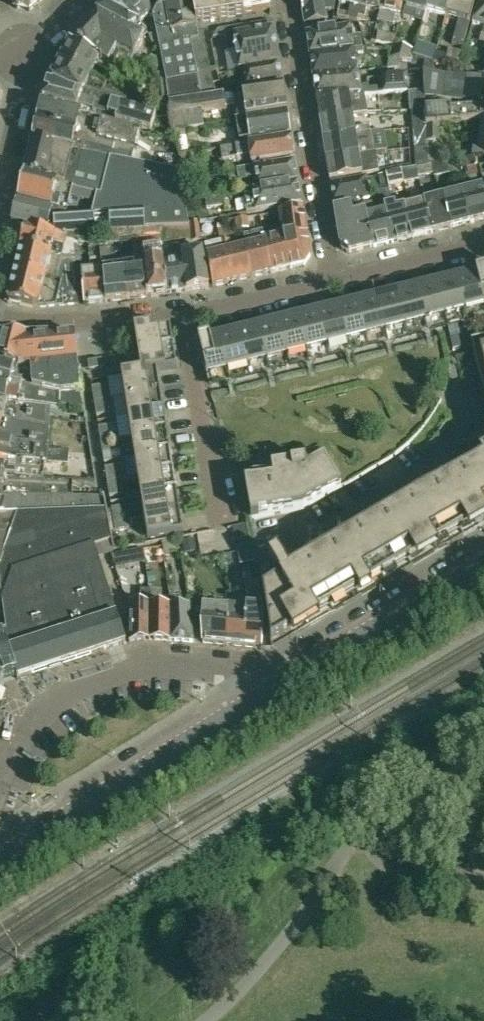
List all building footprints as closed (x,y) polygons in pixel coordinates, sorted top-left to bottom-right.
[(17,9),(30,11),(42,0),(12,0),(17,9)] [(97,16),(131,32),(140,24),(117,0),(114,0),(97,16)] [(140,24),(148,18),(146,0),(117,0),(140,24)] [(155,11),(152,14),(156,35),(158,47),(163,74),(165,83),(169,104),(170,105),(215,97),(215,96),(203,32),(198,33),(196,23),(220,19),(218,6),(217,0),(154,0),(155,11)] [(218,6),(220,19),(270,11),(268,0),(217,0),(218,6)] [(312,34),(306,34),(310,55),(363,49),(362,44),(354,46),(351,27),(328,31),(325,9),(334,9),(336,2),(324,2),(324,0),(301,0),(305,26),(310,25),(312,34)] [(348,18),(357,20),(361,0),(340,0),(339,4),(350,6),(349,13),(338,11),(337,17),(348,19),(348,18)] [(357,19),(358,17),(365,18),(366,9),(380,12),(383,0),(361,0),(357,20),(357,19)] [(405,0),(383,0),(380,12),(377,23),(393,25),(393,23),(398,24),(405,0)] [(423,23),(429,0),(408,0),(405,9),(404,18),(410,20),(411,19),(423,22),(423,23)] [(447,17),(452,0),(429,0),(423,23),(422,24),(431,26),(435,14),(447,17)] [(476,0),(452,0),(447,17),(458,20),(452,44),(462,47),(476,0)] [(472,24),(483,27),(483,0),(479,0),(472,24)] [(143,39),(131,32),(97,16),(83,30),(134,57),(143,39)] [(279,65),(273,29),(224,36),(228,53),(225,54),(228,73),(238,71),(279,65)] [(83,30),(69,44),(111,67),(125,74),(134,57),(83,30)] [(378,32),(376,41),(392,44),(395,37),(378,32)] [(152,44),(155,45),(158,47),(156,35),(149,36),(152,44)] [(69,44),(60,62),(92,79),(97,69),(107,74),(111,67),(69,44)] [(390,51),(389,57),(388,59),(412,59),(414,52),(392,45),(391,51),(390,51)] [(310,55),(313,76),(358,72),(356,55),(363,54),(363,49),(310,55)] [(419,57),(427,60),(432,62),(433,62),(435,54),(421,49),(419,57)] [(477,51),(466,49),(465,58),(476,60),(477,51)] [(433,62),(448,65),(450,57),(435,52),(435,54),(433,62)] [(147,65),(156,70),(160,69),(158,60),(151,56),(147,65)] [(60,62),(51,79),(125,106),(129,90),(92,79),(60,62)] [(238,92),(282,85),(279,65),(238,71),(242,71),(244,84),(237,85),(238,92)] [(154,85),(165,83),(163,74),(154,75),(147,71),(143,80),(154,84),(154,85)] [(445,75),(425,71),(422,80),(423,92),(424,110),(425,126),(439,124),(478,119),(483,118),(483,77),(479,77),(479,78),(445,75)] [(313,76),(317,97),(369,94),(369,90),(361,91),(358,72),(313,76)] [(51,79),(44,101),(82,110),(83,107),(94,111),(116,118),(115,121),(151,132),(156,116),(125,106),(51,79)] [(169,104),(165,83),(154,85),(157,106),(169,104)] [(282,89),(235,96),(238,119),(236,120),(286,113),(282,89)] [(410,111),(424,110),(423,92),(409,92),(410,111)] [(317,97),(320,121),(367,113),(365,96),(369,95),(369,94),(317,97)] [(226,108),(224,95),(215,96),(215,97),(170,105),(174,131),(185,129),(196,127),(203,126),(203,123),(220,120),(219,109),(226,108)] [(135,149),(140,133),(101,122),(81,118),(42,108),(33,141),(71,152),(111,159),(115,143),(135,149)] [(412,129),(426,128),(425,126),(424,110),(410,111),(407,111),(407,120),(412,120),(412,129)] [(240,143),(290,135),(286,113),(236,120),(240,143)] [(323,140),(364,134),(363,130),(356,131),(353,116),(367,114),(367,113),(320,121),(323,140)] [(478,119),(476,133),(483,134),(483,118),(478,119)] [(439,141),(439,124),(425,126),(426,128),(427,141),(439,141)] [(427,141),(426,128),(412,129),(413,140),(414,140),(415,149),(425,149),(426,148),(426,141),(427,141)] [(174,131),(176,139),(176,143),(176,144),(179,155),(189,154),(185,129),(174,131)] [(323,140),(327,160),(374,152),(371,133),(364,134),(323,140)] [(251,165),(294,158),(290,138),(220,148),(222,160),(250,156),(251,165)] [(179,155),(176,144),(176,143),(165,139),(162,151),(179,155)] [(17,204),(62,215),(60,216),(67,216),(79,216),(92,215),(120,214),(143,213),(144,229),(150,229),(189,227),(181,172),(111,159),(71,152),(33,141),(24,175),(17,204)] [(471,146),(470,157),(483,155),(483,148),(471,146)] [(426,164),(425,149),(415,149),(413,149),(415,166),(426,164)] [(182,179),(206,175),(202,152),(189,154),(179,155),(182,179)] [(330,181),(362,175),(361,167),(378,164),(377,152),(374,152),(327,160),(330,181)] [(294,161),(237,170),(239,180),(255,177),(256,189),(298,183),(294,161)] [(448,161),(432,165),(435,175),(450,171),(448,161)] [(432,165),(416,168),(419,178),(433,175),(435,175),(432,165)] [(466,169),(469,178),(478,175),(476,167),(466,169)] [(402,170),(402,172),(404,183),(419,180),(418,178),(419,178),(416,168),(413,169),(402,170)] [(386,175),(389,189),(405,186),(404,183),(402,172),(386,175)] [(386,174),(378,175),(380,191),(389,189),(386,175),(386,174)] [(331,185),(335,207),(370,200),(367,178),(331,185)] [(244,195),(247,213),(301,204),(298,183),(256,189),(251,190),(252,194),(244,195)] [(463,191),(471,223),(483,220),(483,192),(483,186),(463,191)] [(392,201),(389,189),(380,191),(378,191),(380,204),(392,201)] [(463,191),(444,196),(451,228),(471,223),(463,191)] [(207,209),(226,206),(224,196),(206,199),(207,209)] [(444,196),(424,201),(432,233),(451,228),(444,196)] [(424,201),(405,206),(413,238),(432,233),(424,201)] [(372,203),(364,205),(365,213),(375,248),(394,243),(384,208),(392,206),(392,205),(381,208),(383,213),(375,215),(372,203)] [(364,212),(336,219),(341,248),(349,254),(375,248),(365,213),(364,205),(364,212)] [(392,205),(392,206),(384,208),(394,243),(413,238),(405,206),(394,210),(392,205)] [(12,227),(25,232),(47,236),(62,235),(79,234),(79,233),(112,231),(144,229),(143,213),(120,214),(92,215),(79,216),(67,216),(60,216),(56,217),(51,216),(17,207),(12,227)] [(302,209),(280,214),(285,236),(291,268),(305,265),(310,256),(302,209)] [(248,217),(240,219),(243,229),(250,227),(248,217)] [(240,219),(234,220),(236,230),(243,229),(240,219)] [(198,221),(190,222),(190,227),(192,242),(201,241),(198,221)] [(285,236),(269,240),(268,231),(263,232),(273,273),(274,272),(274,273),(291,268),(285,236)] [(25,232),(20,252),(76,263),(81,263),(79,234),(62,235),(47,236),(25,232)] [(224,241),(222,232),(203,236),(205,246),(221,243),(222,251),(207,255),(213,288),(234,282),(225,241),(224,241)] [(260,242),(247,245),(254,277),(273,273),(263,232),(258,233),(260,242)] [(247,245),(233,249),(230,241),(225,241),(234,282),(254,277),(247,245)] [(111,249),(101,250),(88,251),(90,267),(82,268),(84,304),(106,302),(103,270),(103,269),(102,261),(112,260),(111,249)] [(163,252),(162,252),(167,294),(210,288),(203,250),(181,254),(182,259),(164,263),(163,252)] [(78,289),(76,263),(20,252),(15,276),(78,289)] [(152,254),(142,255),(147,296),(167,294),(162,252),(158,253),(152,254)] [(143,264),(123,267),(126,299),(147,296),(142,255),(143,264)] [(106,302),(126,299),(123,267),(103,269),(103,270),(106,302)] [(457,278),(467,318),(483,314),(483,302),(478,277),(477,273),(457,278)] [(79,305),(78,289),(15,276),(8,303),(34,309),(79,305)] [(457,278),(437,283),(447,323),(467,318),(457,278)] [(427,328),(447,323),(437,283),(417,287),(427,328)] [(417,287),(397,292),(408,333),(427,328),(417,287)] [(397,292),(378,297),(388,338),(408,333),(397,292)] [(378,297),(358,302),(368,343),(388,338),(378,297)] [(358,302),(338,307),(348,348),(368,343),(358,302)] [(338,307),(318,312),(328,353),(348,348),(338,307)] [(318,312),(298,317),(309,358),(328,353),(318,312)] [(298,317),(278,322),(288,363),(309,358),(298,317)] [(278,322),(259,327),(269,368),(288,363),(278,322)] [(259,327),(239,332),(249,373),(269,368),(259,327)] [(170,329),(134,331),(138,353),(173,348),(170,329)] [(123,341),(122,332),(107,332),(108,342),(123,341)] [(239,332),(219,337),(230,378),(249,373),(239,332)] [(2,335),(1,335),(0,339),(0,365),(14,369),(14,370),(30,374),(29,392),(61,395),(80,392),(75,334),(30,337),(2,335)] [(463,344),(461,335),(451,337),(453,347),(463,344)] [(209,383),(230,378),(219,337),(198,342),(209,383)] [(138,353),(141,373),(157,371),(157,372),(177,369),(173,348),(138,353)] [(474,351),(483,392),(483,348),(474,351)] [(102,359),(88,361),(89,370),(103,368),(102,359)] [(29,392),(30,374),(14,370),(14,369),(0,365),(0,383),(29,392)] [(122,377),(125,397),(160,391),(157,372),(157,371),(141,373),(141,374),(122,377)] [(25,409),(51,409),(60,410),(61,395),(29,392),(0,383),(0,402),(25,409)] [(95,401),(103,400),(101,386),(92,387),(95,401)] [(125,397),(128,417),(163,411),(160,391),(125,397)] [(103,400),(95,401),(97,416),(105,414),(103,400)] [(2,422),(0,430),(17,436),(15,445),(48,447),(51,409),(25,409),(0,402),(0,422),(2,422)] [(128,417),(131,437),(167,431),(163,411),(128,417)] [(101,442),(110,440),(107,426),(99,428),(101,442)] [(15,445),(17,436),(0,430),(0,441),(15,445)] [(131,437),(135,457),(170,451),(167,431),(131,437)] [(110,440),(101,442),(103,456),(112,455),(110,440)] [(10,462),(46,465),(46,463),(62,464),(62,466),(92,468),(92,466),(90,466),(91,456),(87,455),(88,446),(70,445),(69,451),(48,450),(48,447),(15,445),(0,441),(0,459),(10,462)] [(135,457),(138,477),(173,471),(170,451),(135,457)] [(331,545),(287,571),(278,557),(260,568),(272,644),(483,519),(483,454),(331,545)] [(306,461),(293,464),(272,467),(274,478),(246,483),(251,518),(303,510),(342,487),(324,458),(309,467),(306,461)] [(5,480),(73,485),(73,484),(43,481),(46,465),(10,462),(0,459),(0,478),(5,480)] [(92,468),(62,466),(61,475),(68,475),(68,482),(91,483),(92,468)] [(108,482),(116,481),(114,466),(105,468),(108,482)] [(138,477),(141,497),(177,492),(173,471),(138,477)] [(6,498),(92,499),(92,498),(83,498),(83,489),(73,488),(73,485),(5,480),(0,478),(0,497),(6,498)] [(116,481),(108,482),(110,496),(118,495),(116,481)] [(141,497),(145,517),(180,512),(177,492),(141,497)] [(19,515),(102,511),(102,510),(91,511),(92,499),(6,498),(0,497),(0,515),(19,515)] [(114,523),(122,521),(120,507),(112,508),(114,523)] [(118,568),(115,556),(113,550),(106,530),(102,511),(19,515),(4,557),(1,565),(0,569),(0,600),(7,640),(15,680),(123,644),(130,643),(130,604),(118,568)] [(183,533),(180,512),(145,517),(148,539),(183,533)] [(4,557),(19,515),(0,515),(0,556),(4,557)] [(122,521),(114,523),(115,531),(130,529),(129,520),(122,521)] [(232,528),(235,542),(236,549),(250,546),(247,526),(232,528)] [(235,542),(232,528),(220,530),(222,544),(235,542)] [(182,541),(184,554),(197,553),(196,539),(182,541)] [(144,549),(145,559),(152,558),(151,548),(144,549)] [(125,553),(115,556),(118,568),(129,565),(125,553)] [(140,589),(140,604),(130,604),(130,643),(149,640),(149,597),(149,590),(140,589)] [(149,640),(170,641),(170,606),(162,605),(163,591),(149,590),(149,597),(149,640)] [(170,641),(193,643),(189,606),(181,606),(181,597),(170,597),(170,606),(170,641)] [(202,644),(203,644),(228,646),(230,607),(203,605),(202,630),(202,644)] [(228,646),(244,647),(247,609),(247,608),(230,607),(228,646)] [(244,647),(261,648),(263,608),(247,608),(247,609),(244,647)] [(7,640),(0,641),(0,681),(3,682),(4,683),(15,680),(7,640)] [(30,1020),(53,1020),(67,1011),(53,991),(23,1011),(30,1020)]
